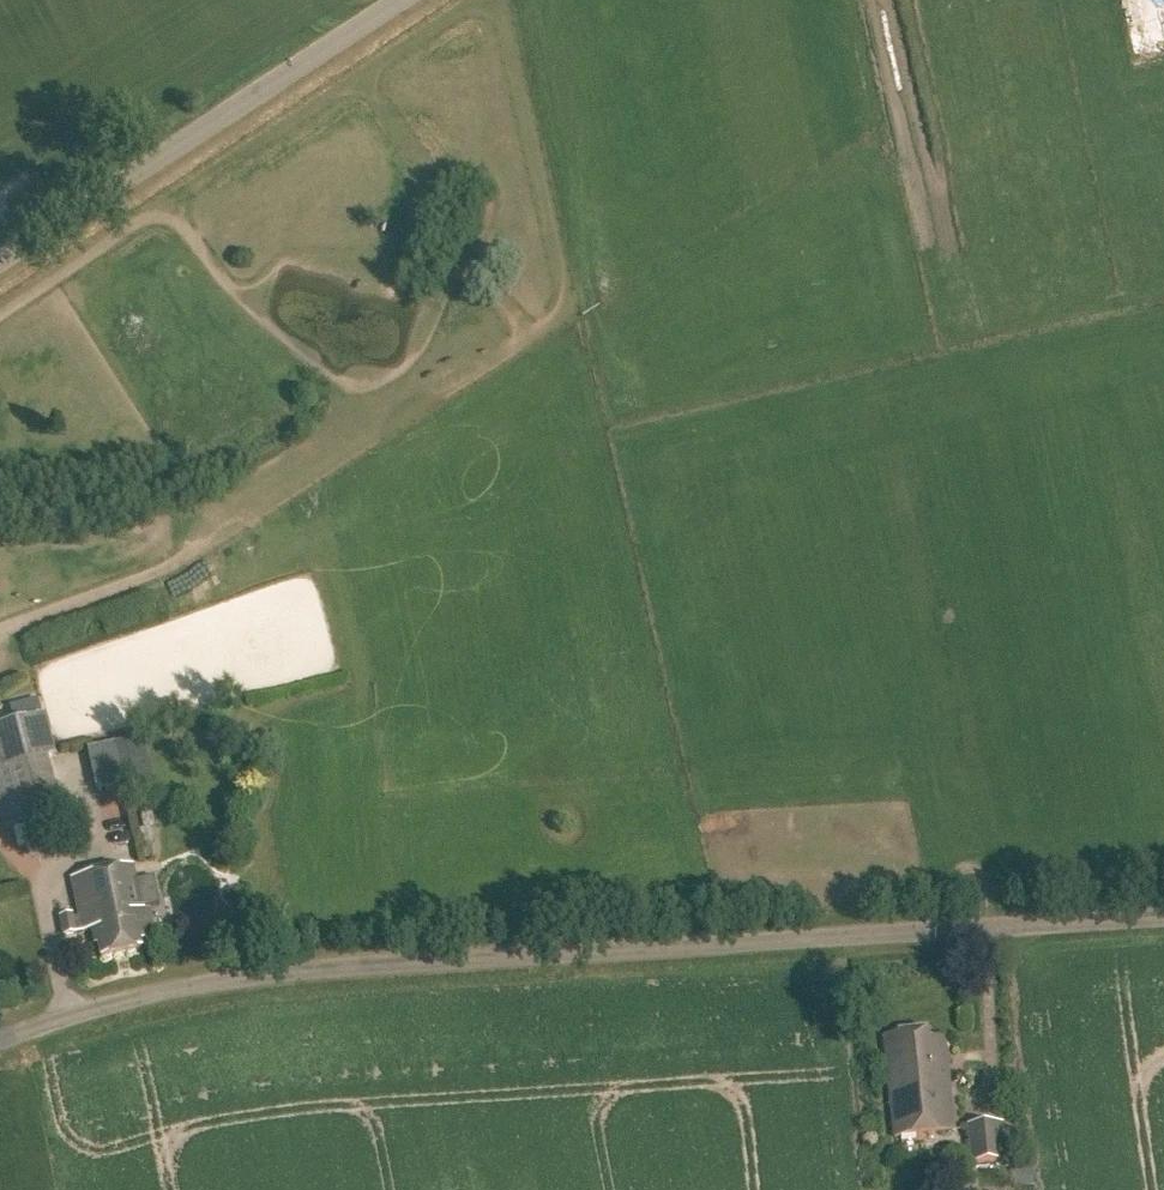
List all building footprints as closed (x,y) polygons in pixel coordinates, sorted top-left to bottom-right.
[(31,822),(39,850),(57,845),(50,817),(60,814),(45,759),(44,759),(35,721),(0,731),(0,816),(4,830),(31,822)] [(56,920),(59,937),(89,931),(92,946),(96,945),(99,960),(138,952),(136,945),(152,942),(146,911),(140,913),(130,867),(69,880),(77,921),(71,922),(70,917),(56,920)] [(945,1037),(923,1039),(922,1031),(882,1035),(891,1138),(953,1132),(945,1037)] [(961,1116),(966,1155),(998,1151),(993,1112),(961,1116)] [(890,1163),(905,1170),(912,1155),(896,1148),(890,1163)]
